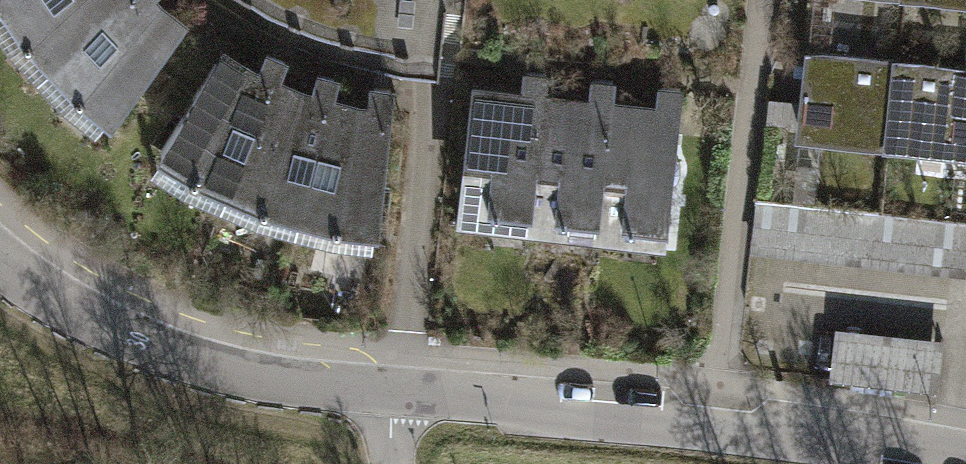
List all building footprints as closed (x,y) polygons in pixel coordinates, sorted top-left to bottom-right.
[(0,11),(0,30),(39,81),(125,0),(15,0),(0,11)] [(15,0),(0,0),(0,11),(15,0)] [(39,81),(100,137),(190,26),(159,1),(160,0),(125,0),(39,81)] [(897,55),(811,45),(800,133),(886,143),(897,55)] [(256,73),(221,54),(152,171),(226,210),(280,86),(290,68),(266,55),(256,73)] [(897,55),(886,143),(965,152),(965,63),(897,55)] [(521,85),(475,81),(463,223),(533,229),(545,87),(547,69),(523,67),(521,85)] [(590,91),(545,87),(533,229),(604,235),(616,95),(617,77),(591,75),(590,91)] [(313,97),(280,86),(226,210),(301,233),(331,104),(338,86),(319,79),(313,97)] [(616,95),(604,235),(673,241),(686,85),(658,82),(656,98),(616,95)] [(371,112),(331,104),(301,233),(378,245),(399,99),(374,94),(371,112)] [(756,197),(750,248),(965,273),(965,268),(965,221),(756,197)] [(944,339),(842,328),(837,381),(938,391),(944,339)]
